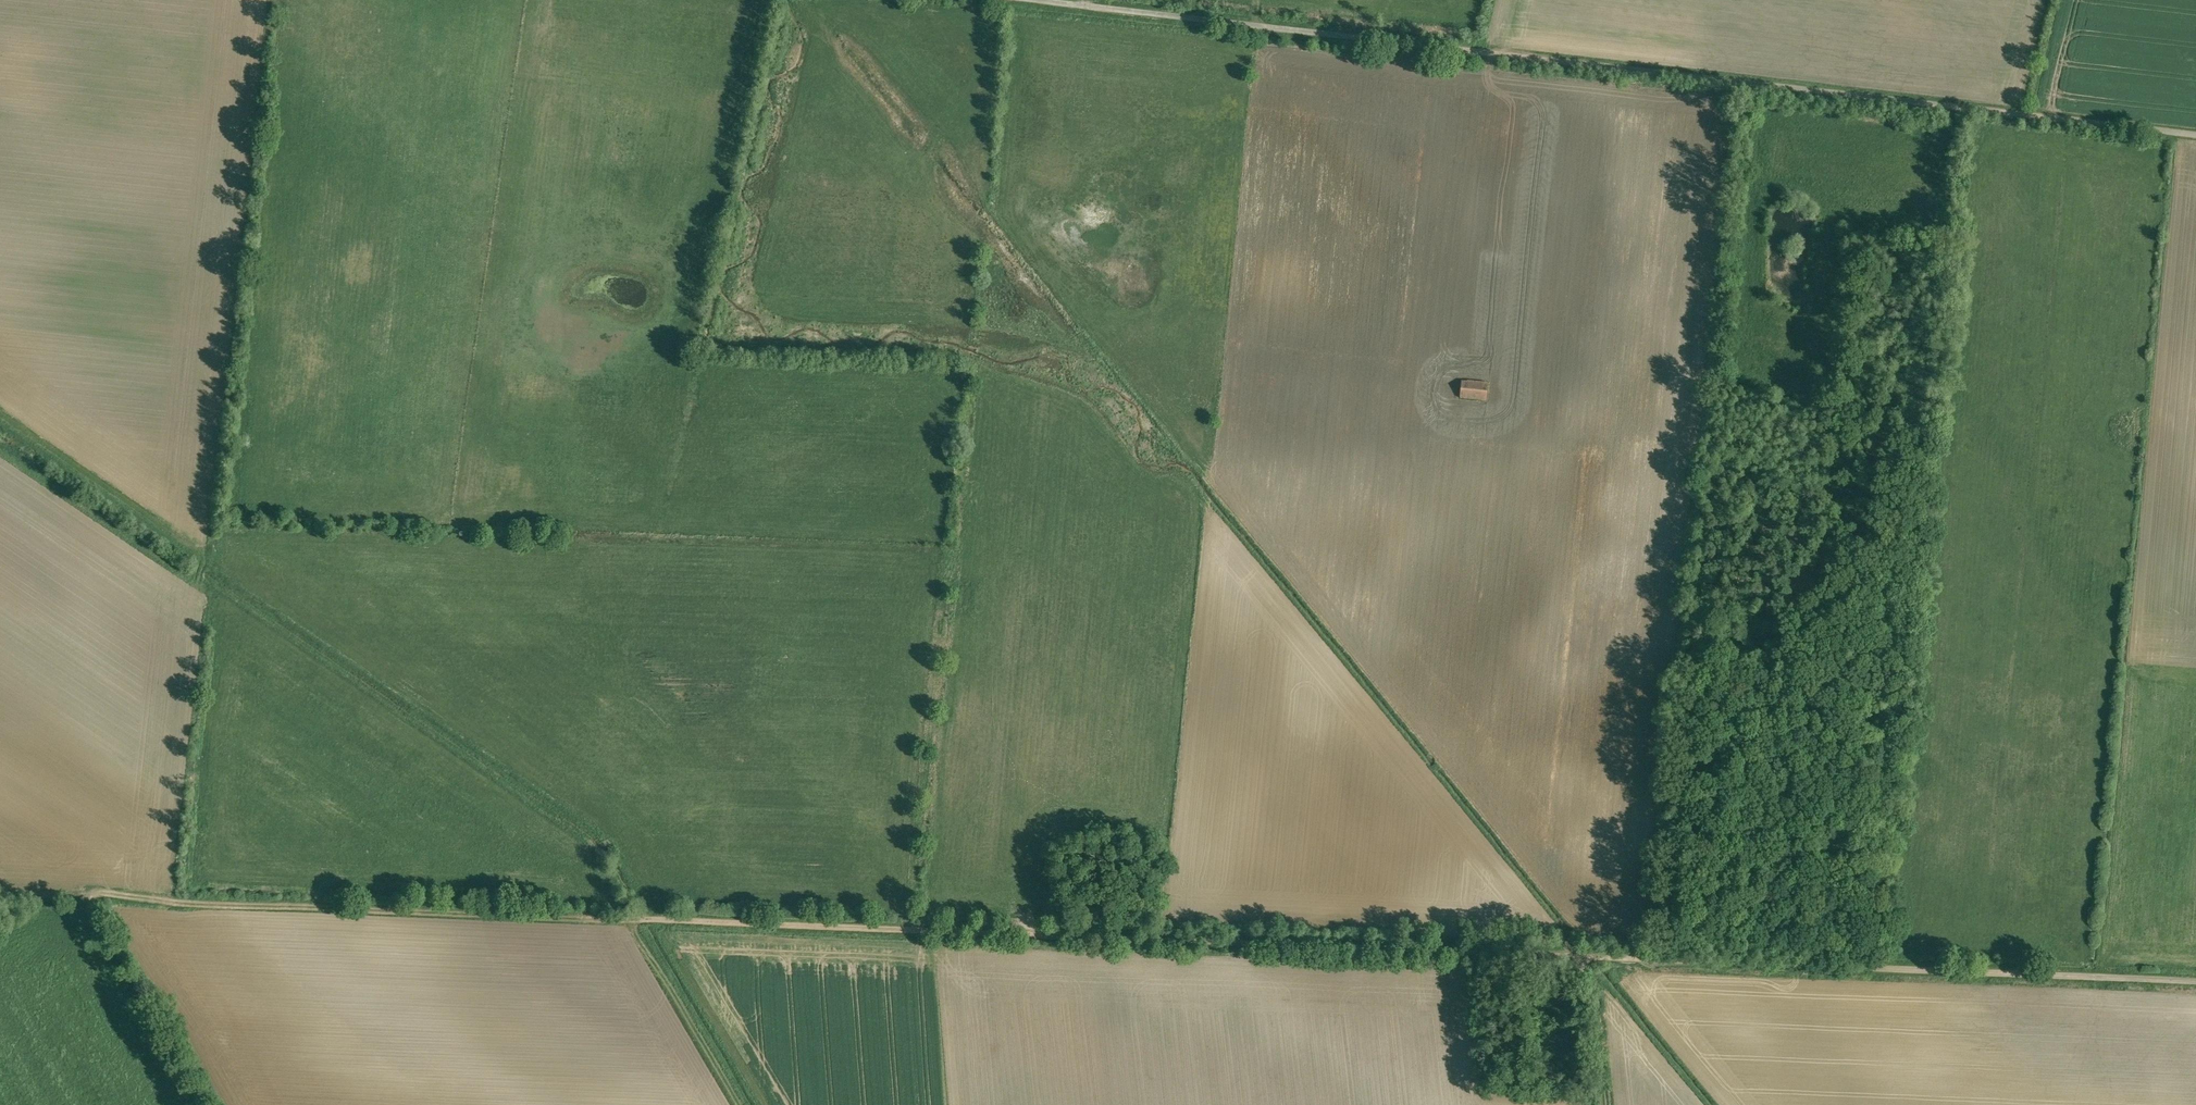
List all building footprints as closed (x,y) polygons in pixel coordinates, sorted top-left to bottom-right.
[(1489,381),(1463,379),(1461,398),(1488,400),(1489,381)]
